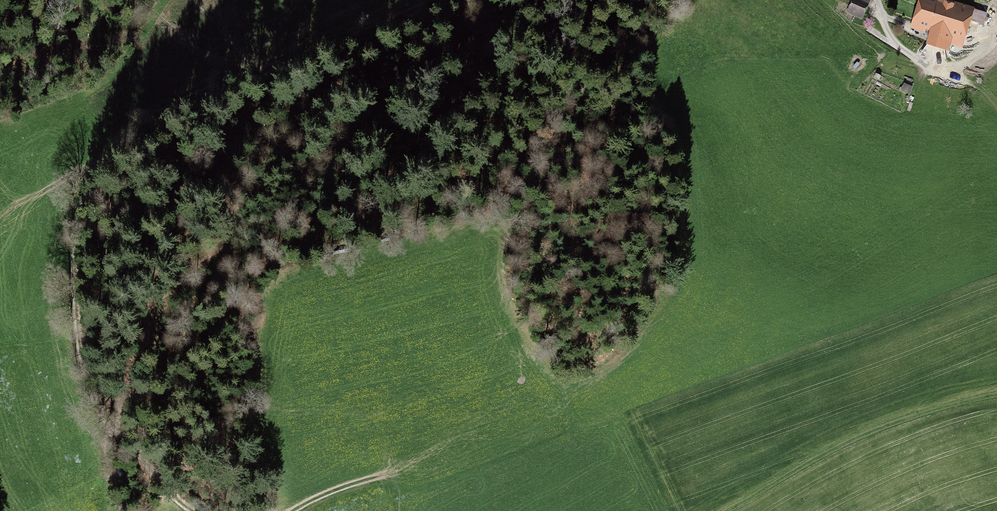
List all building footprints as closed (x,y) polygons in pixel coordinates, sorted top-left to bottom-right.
[(849,13),(862,18),(870,0),(852,0),(854,1),(849,13)] [(948,50),(950,44),(960,47),(969,19),(984,23),(987,14),(942,0),(926,0),(918,24),(932,28),(928,44),(948,50)]
